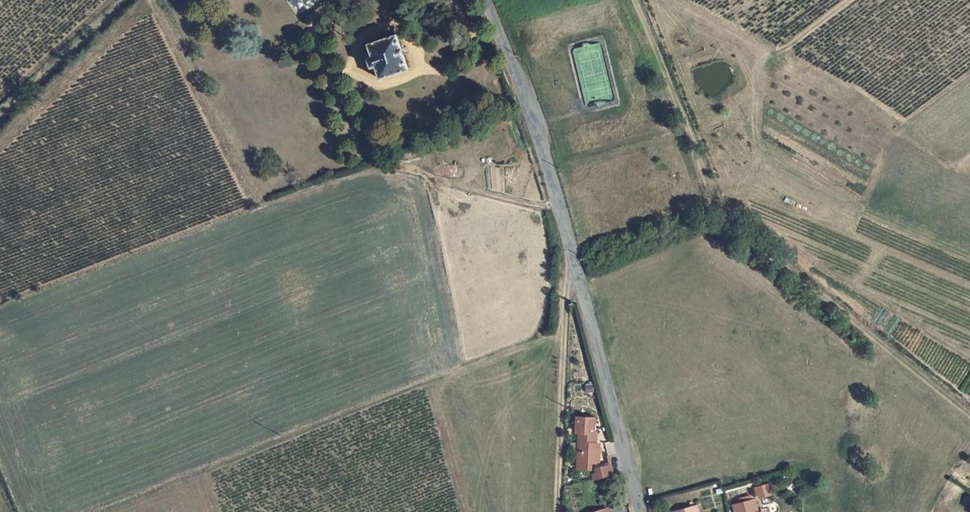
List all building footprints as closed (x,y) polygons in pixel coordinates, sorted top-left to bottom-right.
[(378,71),(382,80),(408,70),(396,35),(368,46),(371,54),(369,55),(369,57),(370,59),(366,61),(369,69),(374,69),(374,70),(375,71),(376,72),(378,71)] [(577,435),(591,436),(592,422),(575,421),(574,436),(577,436),(577,435)] [(591,436),(577,435),(577,436),(575,471),(587,472),(588,465),(597,465),(598,448),(594,447),(594,436),(591,436)] [(607,459),(599,461),(600,469),(609,467),(607,459)] [(609,467),(600,469),(594,470),(597,481),(611,477),(609,467)] [(768,483),(754,485),(756,497),(769,495),(768,483)]
